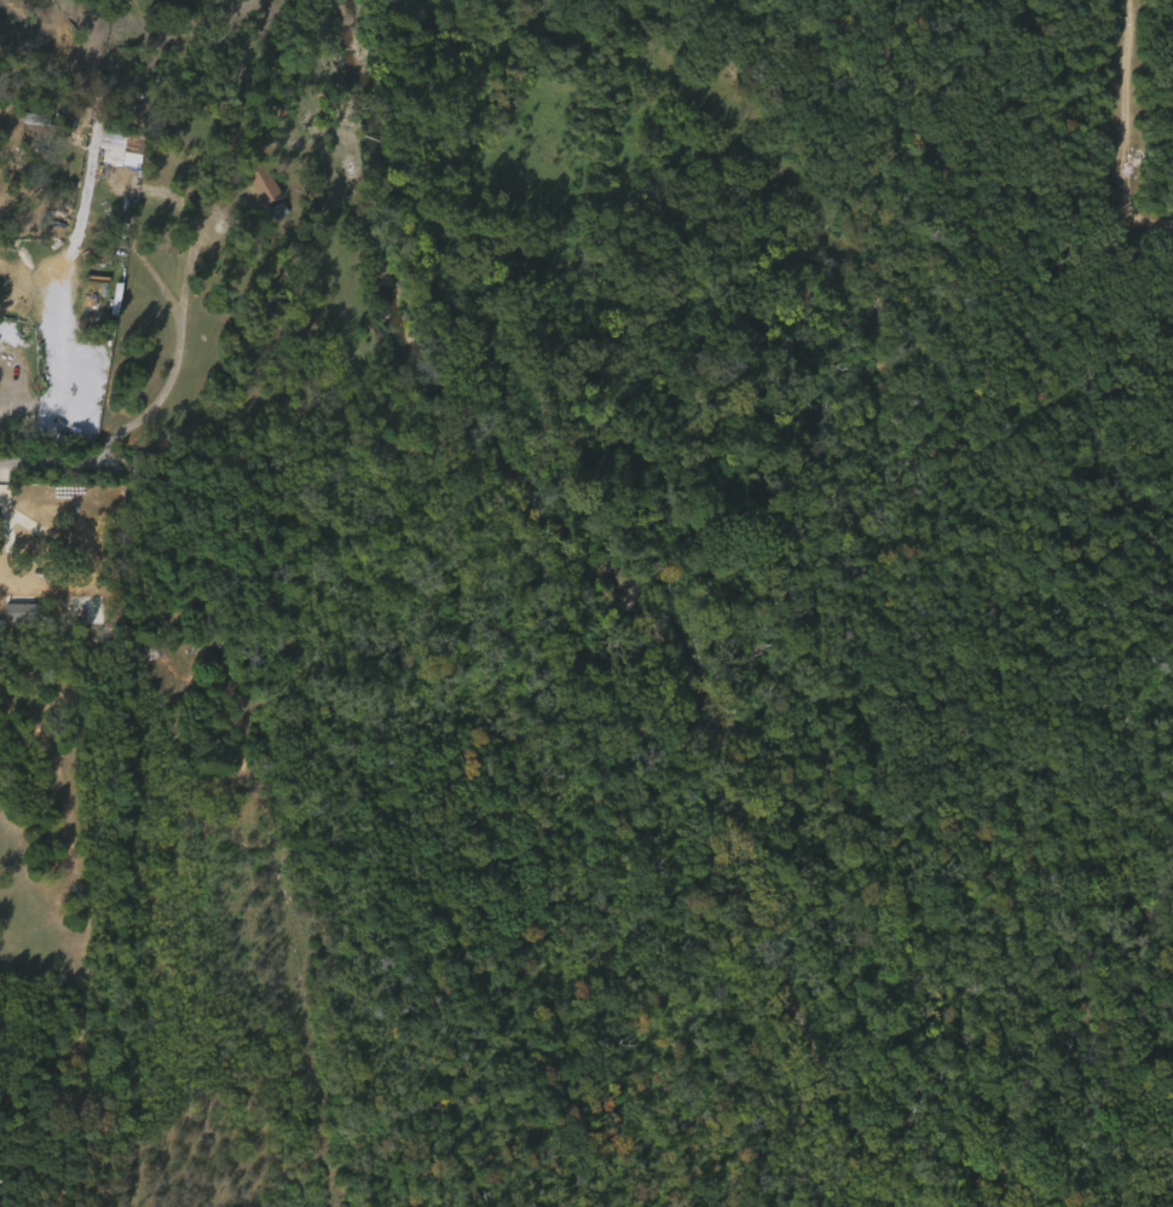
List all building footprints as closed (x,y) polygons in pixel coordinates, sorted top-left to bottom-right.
[(235,180),(250,216),(269,208),(253,172),(235,180)] [(263,229),(278,224),(273,212),(259,217),(263,229)] [(39,606),(39,613),(46,613),(46,619),(39,619),(39,620),(23,620),(23,624),(13,624),(13,620),(7,620),(7,625),(0,625),(0,613),(6,613),(6,604),(39,604),(39,606)]
